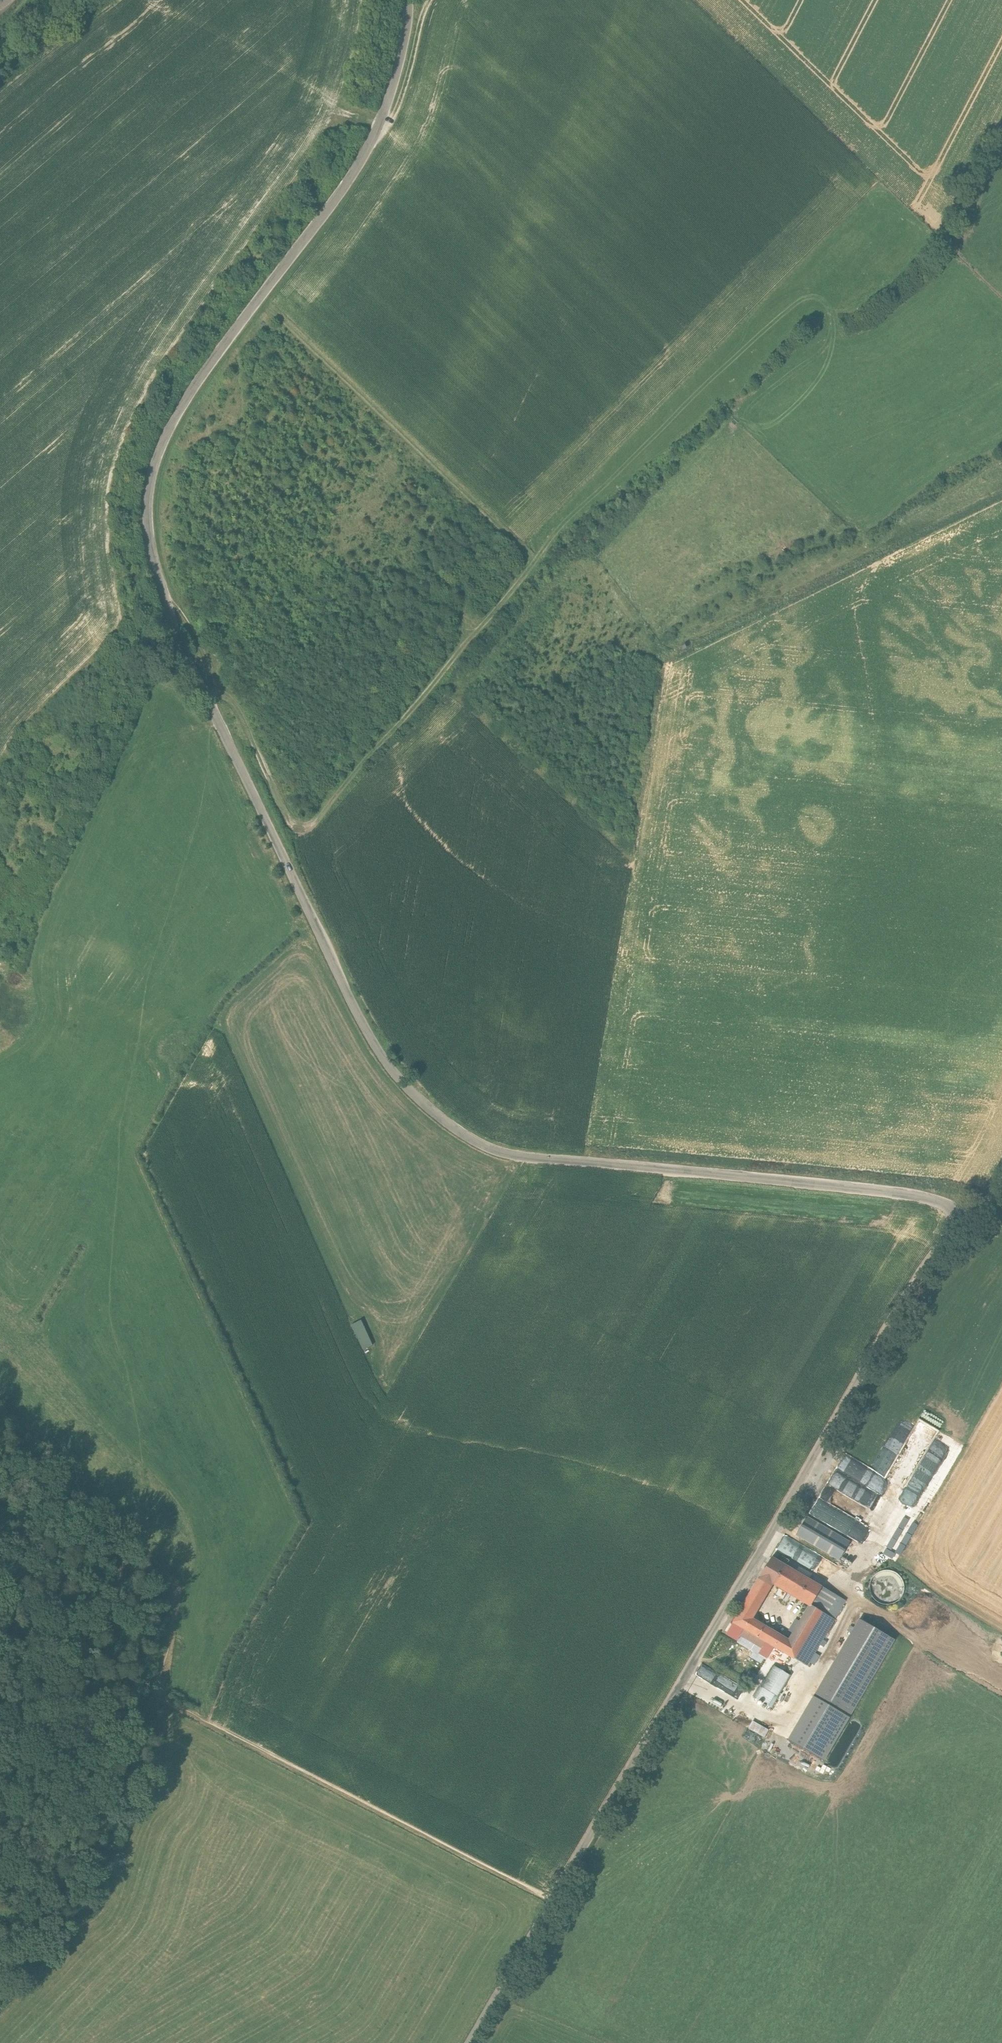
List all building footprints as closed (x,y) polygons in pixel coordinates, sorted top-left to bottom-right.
[(373,1344),(360,1318),(350,1323),(362,1349),(373,1344)] [(864,1532),(878,1493),(852,1484),(845,1506),(841,1504),(838,1513),(825,1509),(822,1519),(857,1531),(858,1530),(864,1532)] [(850,1542),(815,1522),(807,1516),(796,1534),(805,1539),(839,1560),(850,1542)] [(739,1633),(741,1635),(762,1648),(763,1646),(765,1647),(768,1643),(795,1659),(795,1658),(807,1665),(835,1619),(834,1619),(845,1601),(771,1557),(739,1611),(751,1618),(772,1584),(808,1606),(788,1640),(757,1622),(751,1632),(742,1627),(739,1633)] [(902,1587),(902,1584),(902,1581),(901,1578),(900,1575),(898,1573),(896,1571),(894,1569),(891,1568),(888,1567),(885,1567),(882,1567),(879,1568),(877,1569),(874,1571),(872,1573),(870,1575),(869,1578),(868,1581),(868,1584),(868,1587),(869,1590),(870,1593),(872,1595),(874,1597),(877,1599),(879,1600),(882,1601),(885,1601),(888,1601),(891,1600),(894,1599),(896,1597),(898,1595),(900,1593),(901,1590),(902,1587)] [(757,1622),(751,1618),(739,1611),(733,1622),(742,1627),(751,1632),(757,1622)] [(813,1695),(813,1696),(849,1716),(848,1717),(849,1718),(895,1640),(859,1618),(813,1695)] [(736,1638),(739,1633),(742,1627),(733,1622),(727,1633),(736,1638)] [(773,1708),(779,1698),(778,1697),(790,1675),(775,1666),(766,1681),(764,1679),(753,1697),(768,1706),(769,1706),(773,1708)] [(787,1738),(823,1759),(848,1717),(849,1716),(813,1696),(813,1695),(787,1738)] [(754,1719),(749,1726),(764,1734),(768,1726),(754,1719)]
